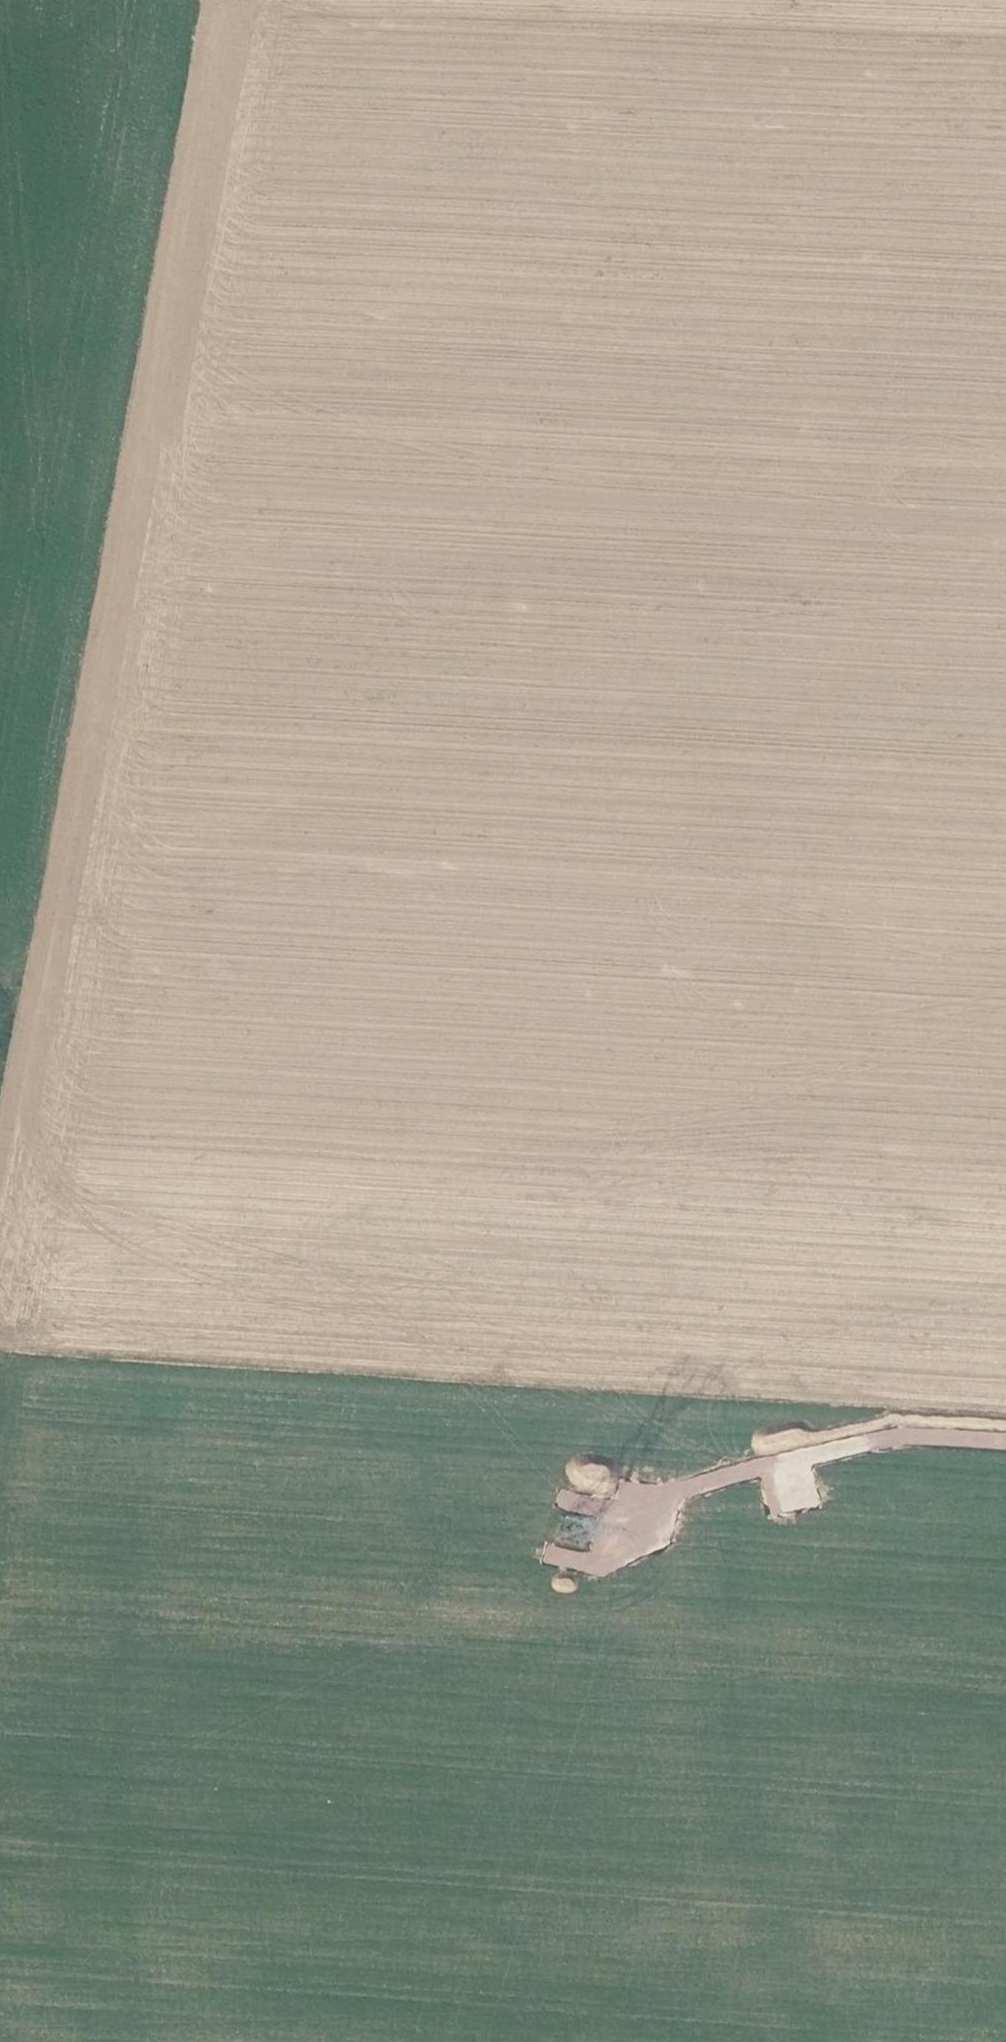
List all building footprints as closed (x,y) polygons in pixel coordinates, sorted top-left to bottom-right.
[(543,1562),(582,1568),(585,1551),(546,1544),(543,1562)]
